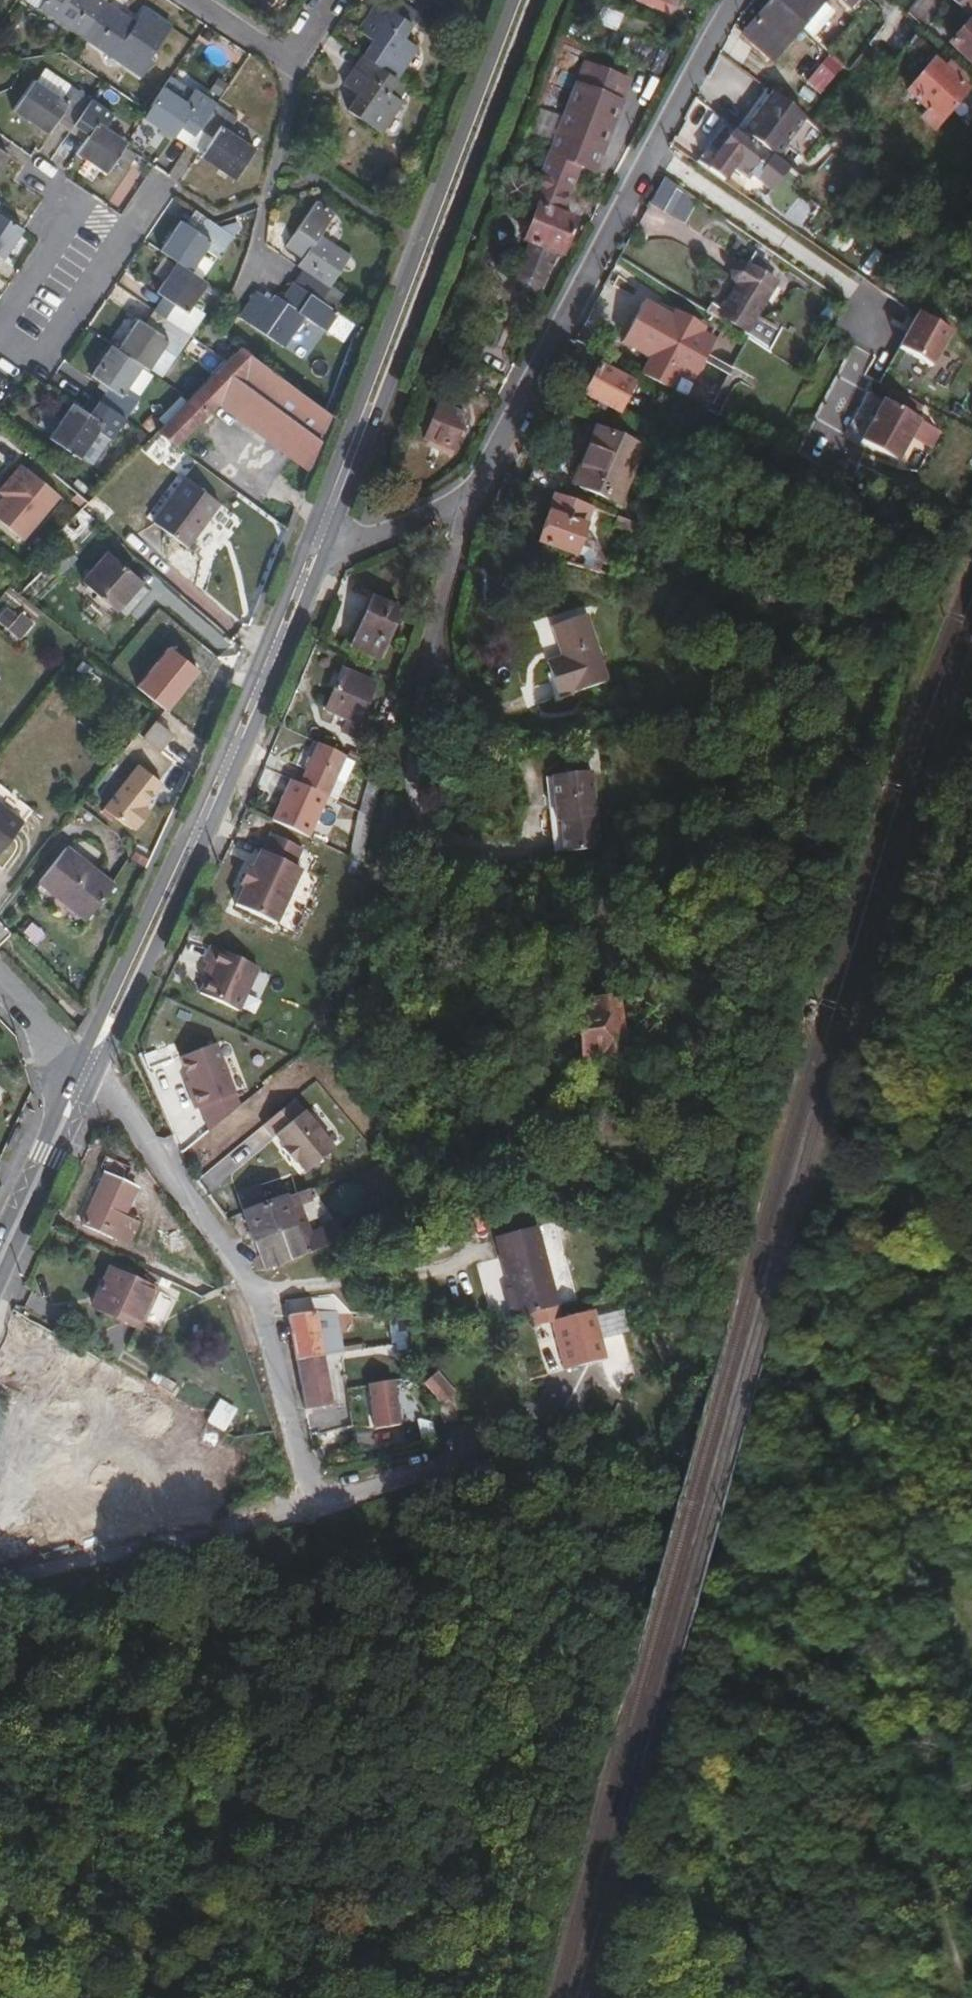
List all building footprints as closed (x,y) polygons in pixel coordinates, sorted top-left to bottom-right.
[(86,39),(107,8),(95,0),(51,0),(44,11),(86,39)] [(802,25),(773,0),(769,0),(742,31),(773,59),(802,25)] [(802,25),(810,16),(815,20),(825,9),(820,4),(824,0),(773,0),(802,25)] [(934,14),(919,0),(912,0),(904,9),(924,26),(934,14)] [(971,13),(971,12),(971,0),(956,0),(971,13)] [(145,13),(135,27),(107,8),(86,39),(144,78),(153,64),(150,62),(171,32),(145,13)] [(357,36),(371,46),(362,59),(395,82),(414,52),(401,42),(408,30),(375,8),(357,36)] [(971,16),(950,41),(971,60),(971,17),(971,16)] [(934,57),(907,88),(928,106),(943,118),(968,86),(934,57)] [(386,96),(395,82),(362,59),(341,90),(356,102),(347,116),(379,138),(399,106),(386,96)] [(574,84),(546,152),(553,155),(589,170),(592,171),(621,102),(613,99),(621,81),(587,67),(579,86),(574,84)] [(621,102),(628,84),(621,81),(613,99),(621,102)] [(62,121),(75,129),(92,103),(72,89),(64,101),(38,84),(17,114),(51,137),(62,121)] [(776,155),(805,117),(766,88),(738,126),(776,155)] [(144,120),(175,141),(175,139),(186,124),(199,132),(216,106),(195,92),(187,105),(165,91),(149,113),(144,120)] [(105,129),(113,117),(92,103),(75,129),(89,140),(78,156),(106,175),(124,149),(127,145),(105,129)] [(238,121),(216,106),(199,132),(212,141),(201,158),(233,182),(254,152),(229,134),(238,121)] [(923,117),(936,127),(943,118),(928,106),(926,108),(928,110),(923,117)] [(744,177),(761,154),(720,123),(695,160),(716,175),(725,163),(744,177)] [(186,124),(175,139),(188,149),(199,132),(186,124)] [(199,132),(188,149),(201,158),(212,141),(199,132)] [(10,159),(0,152),(0,173),(10,159)] [(570,187),(580,191),(589,170),(553,155),(546,174),(543,173),(530,204),(535,206),(522,240),(528,241),(520,261),(544,271),(551,252),(558,253),(571,220),(559,214),(570,187)] [(295,265),(300,270),(291,282),(317,300),(347,258),(318,236),(333,216),(314,203),(284,244),(301,257),(295,265)] [(3,261),(23,232),(0,216),(0,259),(3,261)] [(181,222),(159,250),(176,262),(189,271),(205,250),(216,259),(231,238),(213,224),(205,219),(196,232),(181,222)] [(774,280),(743,261),(737,260),(733,263),(730,266),(729,270),(729,274),(731,278),(737,281),(718,314),(746,329),(774,280)] [(529,290),(539,283),(544,271),(520,261),(515,273),(516,279),(517,286),(529,290)] [(155,292),(172,305),(164,317),(189,334),(203,315),(190,305),(206,283),(189,271),(176,262),(155,292)] [(336,314),(317,300),(291,282),(279,299),(272,293),(267,300),(254,290),(241,308),(236,316),(279,348),(303,316),(322,331),(336,314)] [(677,310),(673,317),(642,301),(622,342),(652,357),(643,376),(672,390),(680,371),(696,379),(716,338),(701,331),(704,324),(677,310)] [(896,342),(932,365),(957,327),(921,304),(896,342)] [(161,348),(173,357),(189,334),(164,317),(154,330),(137,319),(116,349),(141,366),(146,369),(161,348)] [(596,364),(600,354),(576,342),(566,360),(592,373),(582,394),(618,411),(631,382),(596,364)] [(89,375),(105,387),(96,400),(123,418),(138,397),(125,388),(141,366),(116,349),(111,345),(89,375)] [(238,347),(226,359),(201,384),(216,400),(228,411),(299,462),(292,483),(300,491),(328,413),(321,408),(238,347)] [(153,432),(173,446),(216,400),(201,384),(188,397),(153,432)] [(884,392),(860,434),(898,456),(922,413),(884,392)] [(96,430),(107,439),(123,418),(96,400),(87,412),(72,402),(47,436),(77,458),(96,430)] [(448,453),(463,417),(435,405),(422,437),(426,439),(425,443),(448,453)] [(622,503),(644,448),(597,429),(575,484),(622,503)] [(45,470),(33,485),(69,517),(78,509),(83,503),(45,470)] [(184,547),(216,503),(183,478),(149,522),(184,547)] [(552,492),(544,512),(547,513),(583,526),(587,527),(593,506),(552,492)] [(56,547),(88,517),(78,509),(69,517),(48,538),(56,547)] [(572,556),(583,526),(547,513),(536,543),(572,556)] [(70,556),(74,552),(68,546),(64,549),(70,556)] [(105,554),(82,583),(102,599),(111,587),(115,590),(128,572),(105,554)] [(115,590),(111,587),(102,599),(115,610),(139,582),(128,572),(115,590)] [(380,659),(401,610),(370,595),(350,644),(380,659)] [(560,702),(612,685),(590,618),(555,630),(564,659),(567,669),(551,674),(560,702)] [(564,659),(548,665),(551,674),(567,669),(564,659)] [(352,736),(374,685),(342,669),(324,709),(345,717),(340,730),(352,736)] [(156,751),(167,736),(150,723),(139,737),(156,751)] [(328,747),(317,742),(297,783),(326,796),(345,755),(328,747)] [(140,806),(158,783),(134,765),(100,809),(124,827),(126,825),(132,830),(146,812),(140,806)] [(382,771),(372,767),(361,812),(371,816),(382,771)] [(591,777),(585,776),(584,767),(564,769),(566,778),(553,780),(556,825),(551,826),(553,857),(598,853),(591,777)] [(296,831),(308,836),(326,796),(297,783),(290,780),(270,820),(296,831)] [(20,822),(0,806),(0,849),(20,822)] [(362,860),(371,816),(361,812),(350,854),(362,860)] [(258,845),(231,899),(277,921),(304,867),(258,845)] [(86,923),(111,890),(64,852),(37,886),(86,923)] [(213,944),(193,990),(241,1011),(261,965),(213,944)] [(601,1053),(621,1046),(604,992),(583,999),(584,1002),(565,1008),(581,1056),(601,1050),(601,1053)] [(174,1057),(204,1124),(243,1107),(213,1040),(174,1057)] [(305,1174),(336,1146),(302,1107),(270,1135),(305,1174)] [(141,1178),(117,1167),(112,1179),(135,1190),(141,1178)] [(128,1213),(137,1191),(135,1190),(112,1179),(109,1177),(86,1227),(114,1240),(115,1237),(130,1243),(142,1219),(128,1213)] [(287,1205),(298,1201),(296,1194),(241,1213),(251,1242),(295,1227),(287,1205)] [(556,1219),(513,1229),(526,1281),(533,1310),(554,1305),(575,1300),(556,1219)] [(305,1256),(299,1238),(295,1227),(251,1242),(265,1271),(305,1256)] [(305,1256),(325,1248),(319,1230),(299,1238),(305,1256)] [(159,1294),(109,1271),(96,1299),(146,1322),(159,1294)] [(526,1281),(520,1282),(527,1312),(533,1310),(526,1281)] [(175,1303),(195,1312),(198,1305),(194,1303),(195,1299),(180,1293),(175,1303)] [(146,1322),(96,1299),(92,1309),(142,1331),(146,1322)] [(557,1318),(554,1305),(533,1310),(527,1312),(526,1312),(530,1325),(549,1320),(560,1369),(603,1359),(598,1339),(592,1316),(591,1311),(557,1318)] [(598,1339),(627,1331),(621,1308),(592,1316),(598,1339)] [(323,1358),(343,1354),(336,1312),(315,1313),(323,1358)] [(331,1405),(323,1358),(315,1313),(287,1317),(304,1411),(331,1405)] [(47,1419),(74,1368),(38,1349),(18,1386),(20,1387),(23,1383),(25,1384),(31,1373),(50,1383),(44,1395),(48,1397),(45,1402),(50,1405),(44,1417),(47,1419)] [(194,1443),(199,1433),(205,1422),(103,1363),(66,1430),(98,1448),(105,1452),(212,1513),(226,1460),(213,1453),(194,1443)] [(48,1397),(44,1395),(50,1383),(31,1373),(25,1384),(23,1383),(20,1387),(18,1386),(11,1398),(44,1417),(50,1405),(45,1402),(48,1397)] [(436,1410),(455,1406),(446,1376),(422,1382),(431,1394),(436,1410)] [(373,1427),(387,1425),(381,1379),(366,1381),(373,1427)] [(23,1434),(34,1437),(32,1443),(86,1471),(98,1448),(66,1430),(47,1419),(44,1417),(11,1398),(0,1421),(0,1481),(23,1434)] [(213,1453),(219,1444),(199,1433),(194,1443),(213,1453)] [(212,1513),(105,1452),(79,1484),(78,1505),(85,1542),(212,1513)] [(66,1512),(0,1526),(0,1556),(1,1559),(17,1555),(18,1558),(73,1545),(66,1512)] [(141,1582),(140,1575),(133,1576),(134,1584),(141,1582)]
